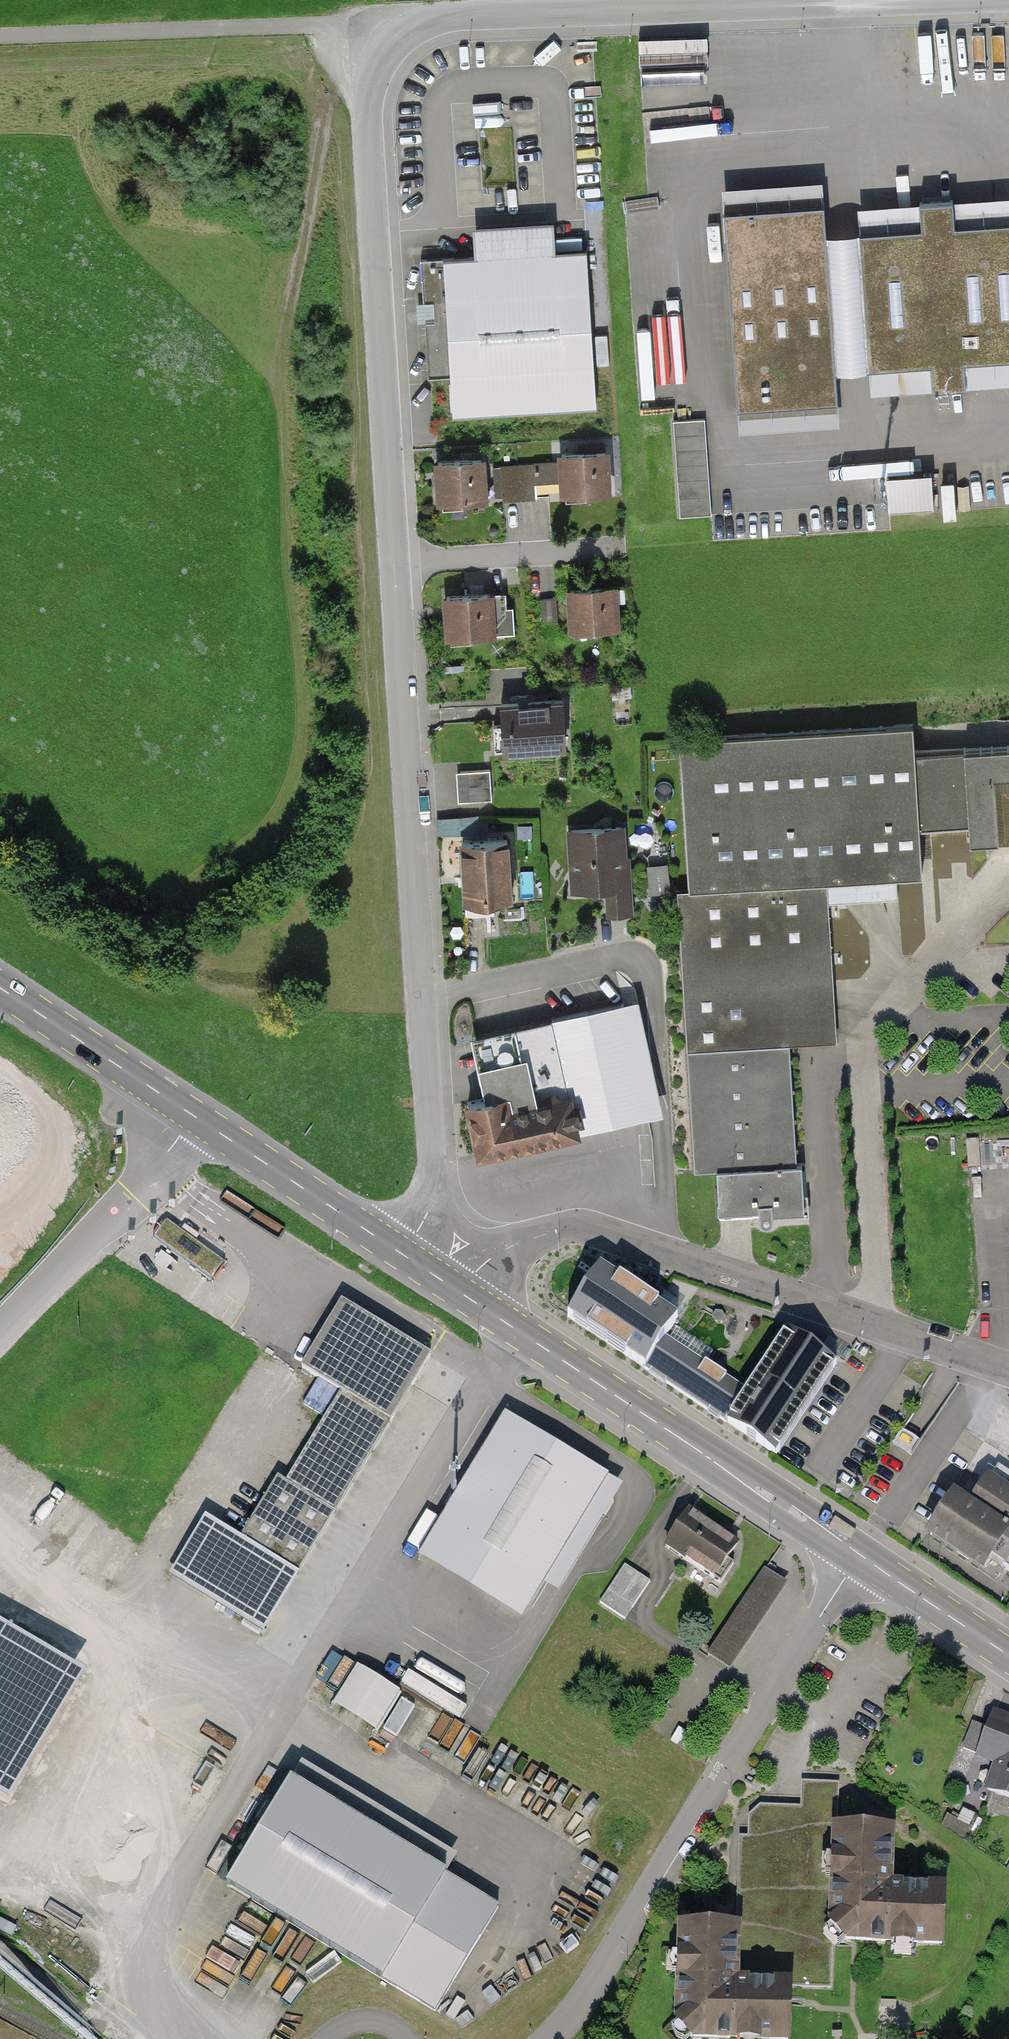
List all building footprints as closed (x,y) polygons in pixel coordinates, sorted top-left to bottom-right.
[(819,195),(723,202),(738,393),(833,385),(819,195)] [(859,235),(868,368),(937,364),(939,390),(975,387),(974,361),(1008,359),(1008,224),(859,235)] [(592,246),(447,255),(458,412),(602,402),(592,246)] [(429,375),(450,373),(444,256),(423,258),(429,375)] [(675,416),(681,515),(714,513),(708,414),(675,416)] [(490,456),(439,459),(441,477),(442,503),(536,497),(535,481),(564,480),(565,493),(579,492),(615,490),(612,448),(562,451),(563,461),(491,466),(490,456)] [(936,502),(934,464),(888,467),(890,504),(936,502)] [(624,586),(572,590),(574,632),(627,629),(624,586)] [(502,594),(450,597),(453,643),(505,639),(502,594)] [(568,701),(501,706),(504,750),(571,746),(568,701)] [(679,741),(707,1158),(799,1152),(791,1038),(838,1035),(828,880),(929,873),(925,826),(973,823),(974,846),(1008,844),(1008,748),(921,753),(919,725),(679,741)] [(492,767),(458,768),(459,798),(494,796),(492,767)] [(631,908),(626,824),(570,827),(575,891),(610,888),(611,909),(631,908)] [(512,837),(464,840),(467,898),(516,895),(512,837)] [(662,1114),(640,1002),(552,1020),(554,1028),(495,1040),(505,1090),(467,1098),(478,1151),(662,1114)] [(226,1260),(166,1217),(153,1235),(212,1278),(226,1260)] [(607,1256),(568,1312),(779,1455),(842,1362),(791,1327),(753,1383),(669,1327),(683,1307),(607,1256)] [(270,1632),(434,1354),(346,1302),(305,1371),(341,1392),(290,1479),(283,1474),(246,1536),(208,1514),(172,1574),(270,1632)] [(308,1403),(326,1410),(334,1393),(315,1385),(308,1403)] [(628,1480),(510,1411),(424,1555),(530,1617),(549,1585),(562,1592),(628,1480)] [(993,1475),(977,1500),(961,1489),(927,1542),(1008,1594),(1008,1485),(993,1475)] [(744,1546),(691,1510),(667,1546),(720,1582),(744,1546)] [(625,1561),(602,1602),(630,1618),(653,1577),(625,1561)] [(789,1582),(766,1567),(710,1654),(733,1669),(789,1582)] [(0,1618),(0,1792),(9,1797),(85,1669),(0,1618)] [(358,1659),(334,1699),(382,1728),(406,1688),(358,1659)] [(404,1732),(416,1702),(404,1697),(392,1727),(404,1732)] [(992,1713),(980,1754),(998,1759),(988,1793),(1008,1799),(1008,1717),(992,1713)] [(459,1856),(300,1760),(224,1886),(434,2013),(499,1906),(447,1875),(459,1856)] [(896,1832),(835,1831),(834,1941),(954,1942),(955,1887),(895,1886),(896,1832)] [(681,1930),(679,2038),(799,2038),(800,1986),(741,1985),(742,1931),(681,1930)]
